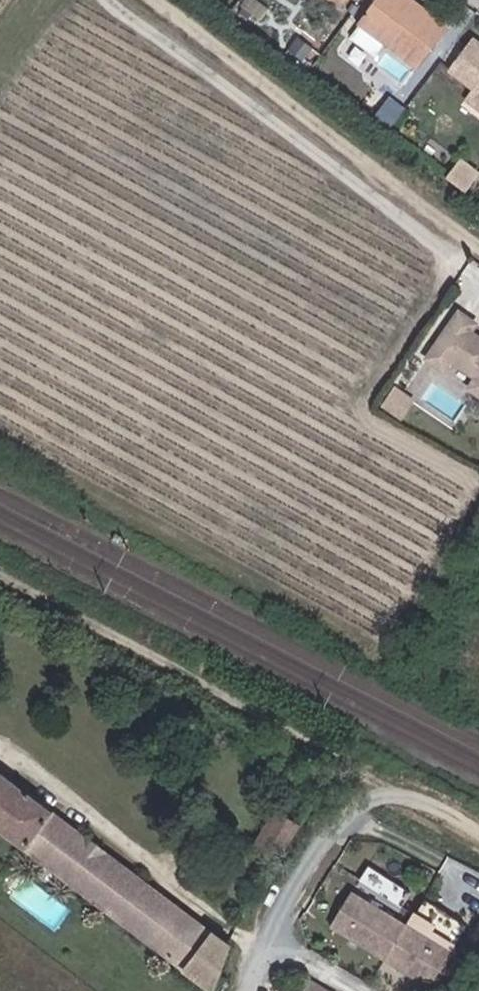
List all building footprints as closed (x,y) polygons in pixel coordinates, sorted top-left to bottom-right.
[(365,38),(388,57),(398,43),(430,68),(456,36),(414,3),(417,0),(393,0),(374,25),(375,25),(365,38)] [(414,3),(456,36),(460,31),(420,0),(417,0),(414,3)] [(462,73),(478,85),(478,50),(462,73)] [(385,97),(371,116),(397,135),(411,117),(385,97)] [(476,332),(478,328),(478,322),(466,313),(433,358),(448,370),(456,360),(478,376),(478,335),(476,332)] [(239,971),(235,967),(242,945),(224,932),(217,927),(62,809),(49,799),(5,766),(0,773),(0,819),(1,818),(37,844),(199,966),(217,980),(215,987),(214,990),(234,990),(239,971)] [(358,899),(337,933),(432,990),(437,990),(475,929),(432,903),(414,933),(358,899)] [(320,980),(317,990),(337,990),(320,980)]
